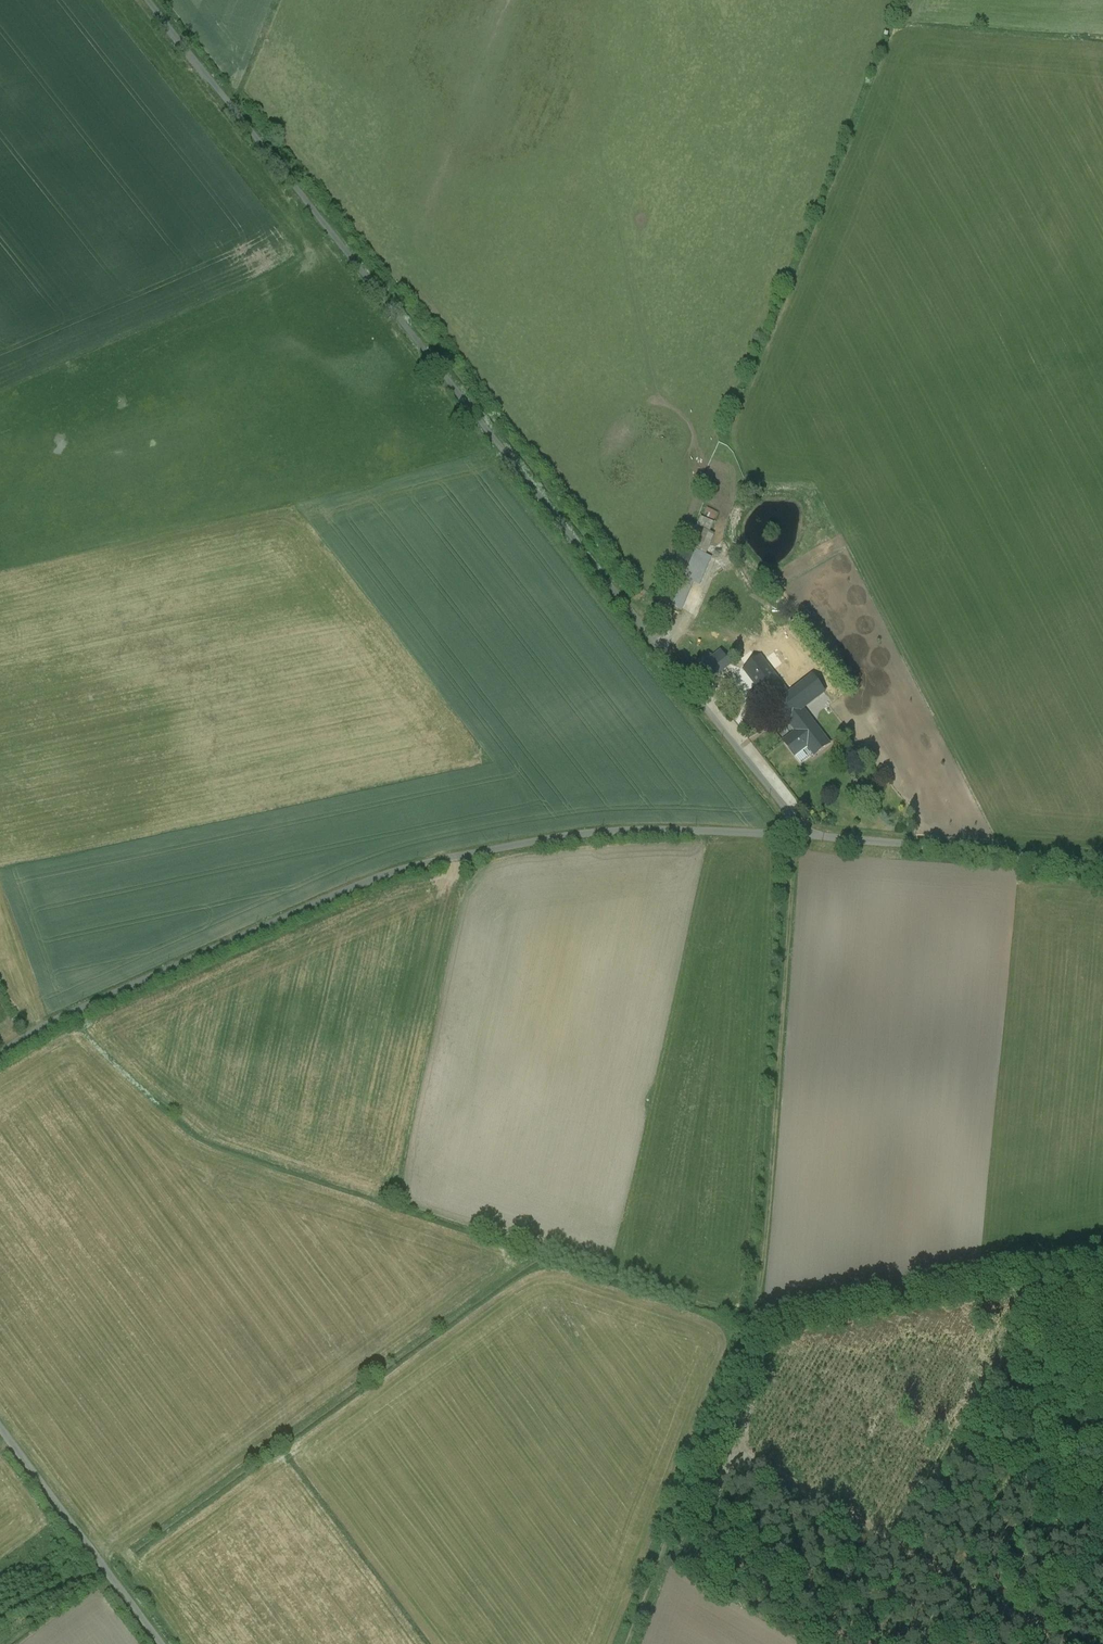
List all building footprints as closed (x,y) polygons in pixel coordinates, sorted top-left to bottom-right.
[(717,521),(720,512),(705,507),(702,515),(717,521)] [(704,553),(687,546),(662,608),(670,612),(673,605),(682,608),(704,553)] [(714,661),(709,654),(698,662),(712,680),(730,665),(723,655),(714,661)] [(767,666),(761,657),(744,670),(763,695),(767,691),(777,704),(789,696),(787,694),(788,694),(776,678),(767,666)] [(813,677),(791,694),(802,710),(803,710),(825,693),(813,677)] [(802,710),(791,694),(789,696),(777,704),(776,705),(786,718),(788,720),(790,723),(792,726),(797,732),(783,742),(794,756),(807,747),(815,756),(830,745),(812,721),(803,710),(802,710)]
